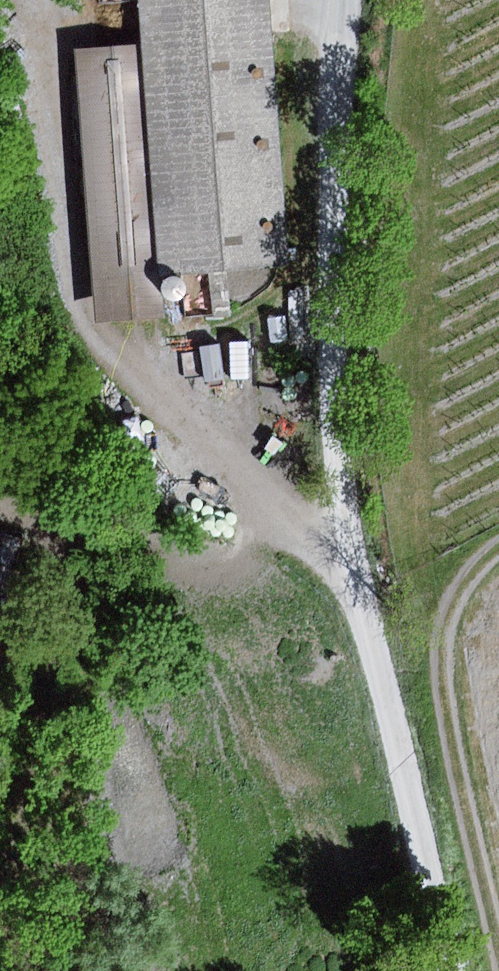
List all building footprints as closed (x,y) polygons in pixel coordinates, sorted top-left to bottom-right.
[(291,267),(271,0),(142,0),(145,43),(77,48),(99,321),(163,316),(160,277),(291,267)] [(169,301),(172,303),(177,304),(181,303),(185,301),(188,298),(190,294),(190,290),(189,286),(187,282),(184,280),(180,278),(176,278),(172,279),(168,281),(165,285),(164,289),(164,293),(166,298),(169,301)]
